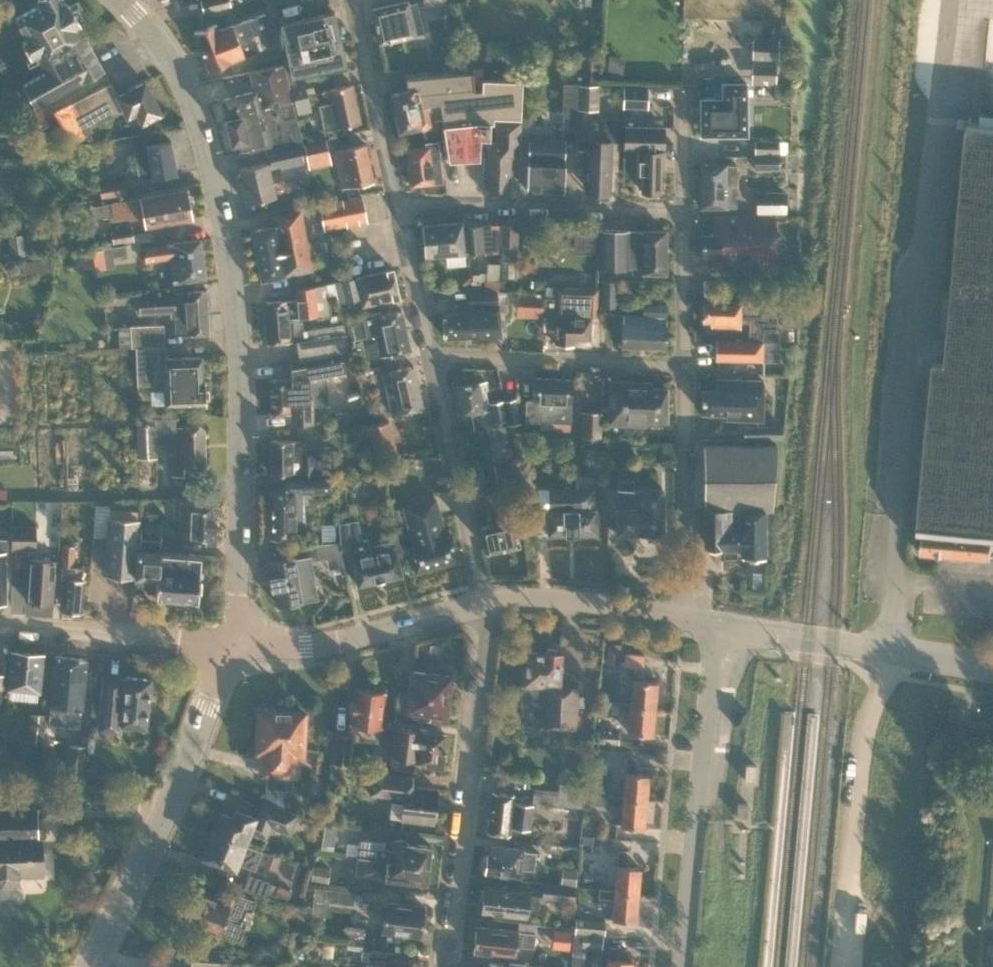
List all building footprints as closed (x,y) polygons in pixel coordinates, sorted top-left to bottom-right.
[(40,2),(15,16),(27,37),(22,40),(31,55),(35,52),(45,70),(23,83),(35,104),(102,66),(77,23),(79,22),(79,21),(87,16),(78,0),(76,0),(69,4),(68,3),(66,4),(64,0),(39,0),(40,2)] [(230,0),(200,0),(203,11),(231,4),(230,0)] [(407,0),(404,0),(372,7),(379,40),(415,32),(413,22),(420,21),(416,4),(408,5),(407,0)] [(280,22),(289,61),(292,73),(345,62),(333,10),(280,22)] [(202,52),(267,28),(275,25),(277,25),(272,12),(265,15),(264,11),(219,28),(217,22),(194,30),(202,52)] [(254,33),(202,52),(208,68),(244,55),(244,53),(259,47),(254,33)] [(778,37),(752,36),(751,58),(777,58),(778,37)] [(623,74),(624,55),(609,54),(607,73),(623,74)] [(595,69),(596,56),(586,56),(585,68),(595,69)] [(775,61),(751,60),(751,82),(775,82),(775,61)] [(266,143),(267,149),(303,142),(288,83),(283,62),(249,70),(253,87),(253,89),(251,90),(224,97),(228,115),(227,116),(233,141),(235,141),(238,150),(266,143)] [(404,71),(407,88),(428,84),(435,117),(443,116),(443,123),(444,138),(438,138),(438,139),(447,138),(448,158),(478,156),(479,136),(488,136),(489,120),(492,120),(492,118),(492,115),(519,116),(521,79),(482,77),(483,65),(404,71)] [(311,78),(293,82),(291,82),(298,111),(311,108),(307,92),(314,90),(311,78)] [(62,126),(68,136),(69,139),(91,128),(89,125),(122,108),(126,116),(136,110),(141,121),(160,111),(144,80),(117,94),(111,82),(54,110),(62,126)] [(578,83),(578,82),(563,81),(562,124),(577,125),(578,107),(578,83)] [(723,97),(700,98),(700,133),(746,133),(747,81),(722,82),(723,97)] [(359,120),(355,101),(352,82),(321,89),(323,102),(318,103),(323,127),(359,120)] [(598,83),(578,83),(578,107),(598,108),(598,83)] [(436,125),(435,117),(428,84),(407,88),(391,91),(399,129),(421,124),(421,128),(436,125)] [(623,86),(623,106),(642,107),(647,107),(648,86),(623,85),(623,86)] [(48,123),(39,104),(26,109),(34,129),(48,123)] [(623,131),(623,116),(609,115),(609,131),(623,131)] [(489,120),(488,136),(490,136),(490,140),(487,140),(485,186),(509,187),(510,155),(518,155),(520,120),(492,118),(492,120),(489,120)] [(965,123),(945,359),(931,358),(917,530),(922,531),(921,550),(992,556),(992,126),(965,123)] [(623,148),(623,171),(637,171),(640,172),(640,176),(640,188),(659,189),(659,166),(662,166),(663,125),(642,124),(624,124),(623,148)] [(40,150),(68,136),(62,126),(35,140),(40,150)] [(161,140),(159,128),(130,134),(139,178),(176,171),(170,139),(161,140)] [(6,152),(18,150),(15,133),(3,136),(6,152)] [(325,137),(304,142),(306,156),(307,157),(315,156),(316,159),(329,156),(325,137)] [(564,139),(527,137),(525,188),(563,189),(564,139)] [(447,138),(438,139),(424,141),(425,145),(406,147),(411,183),(441,180),(439,159),(448,158),(447,138)] [(580,138),(579,153),(586,153),(584,190),(608,191),(609,168),(611,139),(580,138)] [(787,138),(778,138),(754,138),(755,152),(778,153),(788,153),(787,138)] [(279,162),(306,156),(303,142),(267,149),(266,149),(269,160),(238,167),(246,201),(275,194),(272,180),(278,178),(281,172),(279,162)] [(373,181),(364,142),(333,149),(342,188),(373,181)] [(778,153),(755,152),(755,153),(754,153),(754,169),(779,168),(778,153)] [(734,205),(733,162),(700,163),(701,205),(734,205)] [(126,193),(123,178),(99,183),(101,198),(126,193)] [(191,217),(186,188),(111,202),(113,213),(127,210),(128,217),(130,216),(131,220),(144,218),(145,225),(191,217)] [(786,212),(786,190),(757,190),(757,212),(786,212)] [(366,220),(361,195),(319,204),(324,229),(366,220)] [(311,268),(299,209),(271,215),(273,225),(251,229),(261,278),(311,268)] [(774,262),(774,214),(714,214),(715,233),(701,233),(701,253),(713,253),(713,263),(774,262)] [(461,226),(460,220),(423,223),(425,254),(498,248),(496,223),(461,226)] [(518,222),(500,222),(500,245),(518,245),(518,222)] [(132,232),(131,225),(110,228),(113,243),(150,237),(149,229),(132,232)] [(665,230),(597,229),(597,265),(632,265),(631,271),(664,271),(665,230)] [(592,248),(592,231),(576,231),(575,247),(592,248)] [(22,240),(22,233),(9,235),(10,254),(31,252),(30,239),(22,240)] [(204,275),(199,237),(165,242),(165,244),(143,247),(144,259),(167,256),(171,280),(204,275)] [(126,253),(125,243),(101,246),(104,266),(114,265),(112,255),(126,253)] [(48,270),(46,258),(23,260),(24,273),(48,270)] [(397,296),(391,268),(341,278),(341,276),(332,278),(332,281),(334,290),(337,302),(361,297),(362,303),(397,296)] [(473,279),(472,273),(466,271),(459,278),(465,285),(473,279)] [(615,280),(603,279),(602,304),(615,305),(615,280)] [(334,290),(332,281),(295,287),(296,297),(263,301),(267,341),(296,339),(298,359),(342,353),(348,352),(342,322),(307,327),(308,333),(303,334),(302,327),(300,315),(328,312),(326,291),(334,290)] [(596,288),(544,286),(543,314),(555,315),(554,341),(572,342),(572,336),(589,337),(590,313),(595,314),(596,288)] [(209,330),(207,288),(173,290),(173,293),(138,295),(139,310),(169,309),(170,316),(175,315),(176,332),(209,330)] [(513,290),(497,290),(469,290),(469,303),(456,303),(456,311),(444,311),(444,335),(468,335),(468,337),(498,337),(499,309),(513,309),(513,290)] [(714,357),(764,358),(763,339),(778,339),(778,328),(777,328),(777,317),(764,317),(765,298),(738,298),(738,302),(702,301),(702,320),(709,320),(709,325),(739,326),(739,321),(747,321),(747,339),(714,338),(714,357)] [(666,303),(644,302),(642,302),(641,314),(622,313),(621,344),(663,346),(666,303)] [(409,348),(401,309),(379,314),(379,311),(344,318),(348,339),(375,333),(379,354),(409,348)] [(131,345),(135,345),(164,344),(163,323),(130,324),(131,345)] [(164,344),(135,345),(136,383),(152,383),(152,389),(163,389),(163,402),(205,400),(204,379),(201,379),(200,355),(164,356),(164,344)] [(342,353),(298,359),(290,360),(290,377),(269,378),(270,411),(291,410),(292,422),(313,421),(313,404),(329,404),(327,375),(344,372),(342,353)] [(422,405),(413,365),(382,372),(391,412),(422,405)] [(571,378),(533,376),(531,398),(524,398),(523,419),(538,420),(538,426),(568,428),(571,378)] [(762,379),(714,377),(713,387),(702,387),(701,411),(725,412),(725,416),(761,418),(762,379)] [(651,380),(609,379),(607,422),(643,423),(644,418),(665,419),(666,386),(651,385),(651,380)] [(488,401),(485,380),(456,385),(461,412),(471,410),(475,429),(518,421),(514,396),(488,401)] [(602,410),(581,409),(580,435),(602,435),(602,410)] [(397,453),(389,419),(367,424),(376,458),(397,453)] [(203,425),(170,426),(171,474),(183,474),(183,465),(204,464),(203,437),(203,425)] [(270,439),(271,471),(301,471),(301,472),(301,476),(312,475),(314,475),(314,472),(314,454),(304,453),(304,452),(304,441),(301,441),(301,439),(270,439)] [(763,506),(763,507),(771,507),(773,444),(703,444),(703,506),(763,506)] [(331,472),(330,453),(314,454),(314,472),(331,472)] [(515,477),(510,458),(494,463),(499,481),(515,477)] [(270,490),(270,535),(301,535),(301,490),(304,490),(308,490),(331,490),(331,474),(314,474),(314,476),(301,476),(301,474),(287,474),(287,490),(286,490),(285,490),(270,490)] [(590,486),(590,475),(575,475),(575,486),(534,487),(534,508),(546,508),(546,532),(594,531),(594,507),(592,507),(592,486),(590,486)] [(630,486),(630,479),(617,479),(617,506),(615,506),(616,532),(645,531),(648,535),(656,535),(658,531),(662,531),(662,486),(630,486)] [(511,517),(504,483),(481,487),(487,521),(479,523),(484,546),(517,540),(513,517),(511,517)] [(216,498),(181,497),(179,542),(213,543),(216,498)] [(434,497),(403,505),(412,543),(407,544),(414,569),(458,558),(451,533),(444,535),(434,497)] [(763,506),(703,506),(703,548),(720,548),(720,547),(740,547),(740,554),(762,554),(763,507),(763,506)] [(340,540),(341,549),(349,548),(357,583),(402,573),(395,538),(368,544),(367,537),(361,538),(354,507),(342,509),(344,521),(338,522),(340,540)] [(103,572),(134,574),(137,548),(137,537),(138,524),(138,519),(107,516),(103,572)] [(327,537),(338,537),(337,521),(326,522),(327,537)] [(12,525),(12,545),(37,545),(37,525),(12,525)] [(162,527),(141,526),(140,547),(160,548),(162,527)] [(343,564),(341,549),(340,540),(292,545),(294,558),(270,560),(277,603),(300,599),(316,596),(314,576),(308,577),(306,559),(326,556),(327,566),(343,564)] [(76,544),(63,543),(61,563),(75,564),(76,544)] [(137,548),(134,574),(156,575),(155,593),(196,596),(200,553),(137,548)] [(28,557),(24,597),(54,600),(56,558),(30,557),(28,557)] [(84,568),(70,566),(69,576),(63,576),(60,607),(81,609),(84,568)] [(620,643),(607,641),(605,661),(618,662),(620,643)] [(561,652),(560,652),(557,647),(549,646),(546,651),(526,650),(525,666),(523,665),(521,700),(545,701),(544,726),(573,727),(576,686),(559,685),(561,652)] [(629,649),(627,663),(648,665),(650,651),(629,649)] [(42,652),(11,650),(8,686),(39,689),(42,652)] [(85,658),(55,655),(49,714),(63,715),(64,708),(80,710),(85,658)] [(629,703),(654,705),(656,679),(642,678),(643,665),(633,664),(629,700),(629,703)] [(405,711),(428,714),(427,724),(440,725),(441,715),(446,716),(451,674),(410,669),(408,690),(405,711)] [(124,676),(103,674),(98,728),(120,730),(120,723),(145,725),(150,677),(124,675),(124,676)] [(385,690),(352,686),(348,721),(381,725),(385,690)] [(629,703),(629,700),(618,699),(617,709),(628,710),(627,730),(652,732),(654,705),(629,703)] [(747,708),(735,707),(734,722),(746,723),(747,708)] [(303,711),(260,708),(257,748),(266,748),(265,769),(291,771),(292,750),(300,750),(303,711)] [(45,713),(30,711),(27,740),(42,742),(45,713)] [(419,728),(397,726),(394,756),(415,758),(415,760),(441,763),(445,732),(418,729),(419,728)] [(619,729),(599,727),(598,740),(618,741),(619,729)] [(354,734),(335,732),(332,761),(351,763),(354,734)] [(84,745),(69,744),(67,772),(82,773),(84,745)] [(626,755),(622,796),(622,797),(645,799),(647,773),(632,772),(634,756),(626,755)] [(412,774),(372,769),(370,792),(404,797),(403,802),(391,800),(389,816),(432,821),(436,787),(410,784),(412,774)] [(535,779),(534,791),(557,794),(559,782),(535,779)] [(575,791),(574,803),(583,804),(585,785),(577,784),(576,784),(575,791)] [(513,793),(493,790),(488,829),(508,831),(508,825),(529,828),(532,802),(512,800),(513,793)] [(622,797),(622,796),(607,794),(606,801),(622,803),(620,823),(643,825),(645,799),(622,797)] [(220,811),(214,828),(243,840),(248,828),(265,835),(270,822),(290,830),(298,812),(283,806),(263,798),(256,816),(236,809),(233,816),(220,811)] [(747,804),(737,803),(735,818),(746,819),(747,804)] [(36,805),(0,806),(0,880),(1,881),(10,881),(17,871),(40,870),(39,837),(37,837),(36,805)] [(333,846),(336,823),(324,821),(320,844),(333,846)] [(243,840),(214,828),(202,857),(216,862),(217,859),(233,865),(236,860),(252,866),(260,848),(243,841),(243,840)] [(591,848),(615,849),(615,837),(592,835),(591,848)] [(357,853),(427,862),(430,843),(388,837),(387,840),(359,836),(357,853)] [(522,847),(490,843),(489,852),(487,851),(486,855),(484,857),(483,863),(485,867),(485,869),(519,874),(520,866),(533,868),(536,851),(522,849),(522,847)] [(614,890),(637,892),(639,865),(625,864),(626,848),(618,847),(614,888),(614,890)] [(427,862),(357,853),(356,855),(355,864),(354,871),(384,875),(384,876),(425,882),(427,862)] [(330,865),(313,863),(311,878),(328,880),(330,865)] [(562,866),(561,881),(576,883),(578,868),(562,866)] [(272,879),(247,871),(242,888),(267,895),(272,879)] [(575,900),(576,883),(561,881),(560,883),(543,881),(541,896),(546,896),(546,904),(561,905),(562,898),(575,900)] [(528,890),(484,883),(480,909),(525,915),(528,890)] [(288,898),(291,889),(278,884),(275,894),(288,898)] [(354,889),(315,885),(312,912),(324,913),(325,899),(353,901),(354,889)] [(614,890),(614,888),(598,886),(597,895),(613,897),(611,917),(634,919),(637,892),(614,890)] [(229,902),(191,887),(179,918),(217,933),(219,929),(238,936),(244,920),(240,918),(245,907),(250,909),(254,898),(233,890),(229,902)] [(387,892),(361,889),(359,905),(384,908),(381,929),(419,934),(422,904),(386,900),(387,892)] [(604,934),(605,919),(575,917),(574,930),(583,931),(583,932),(603,934),(604,934)] [(534,931),(474,923),(471,947),(515,953),(516,943),(532,945),(534,931)] [(366,926),(345,924),(344,935),(365,937),(366,926)] [(571,929),(554,927),(552,947),(569,949),(571,929)] [(572,953),(571,958),(585,959),(586,946),(602,947),(603,934),(583,932),(573,932),(572,953)] [(311,944),(312,936),(299,934),(297,947),(305,948),(311,944)] [(364,938),(347,936),(346,946),(363,948),(364,938)] [(631,958),(616,957),(617,945),(608,944),(605,966),(630,966),(631,958)] [(419,959),(384,954),(384,950),(368,947),(367,960),(382,962),(381,966),(417,966),(419,959)] [(190,957),(189,966),(224,966),(225,960),(190,957)]
